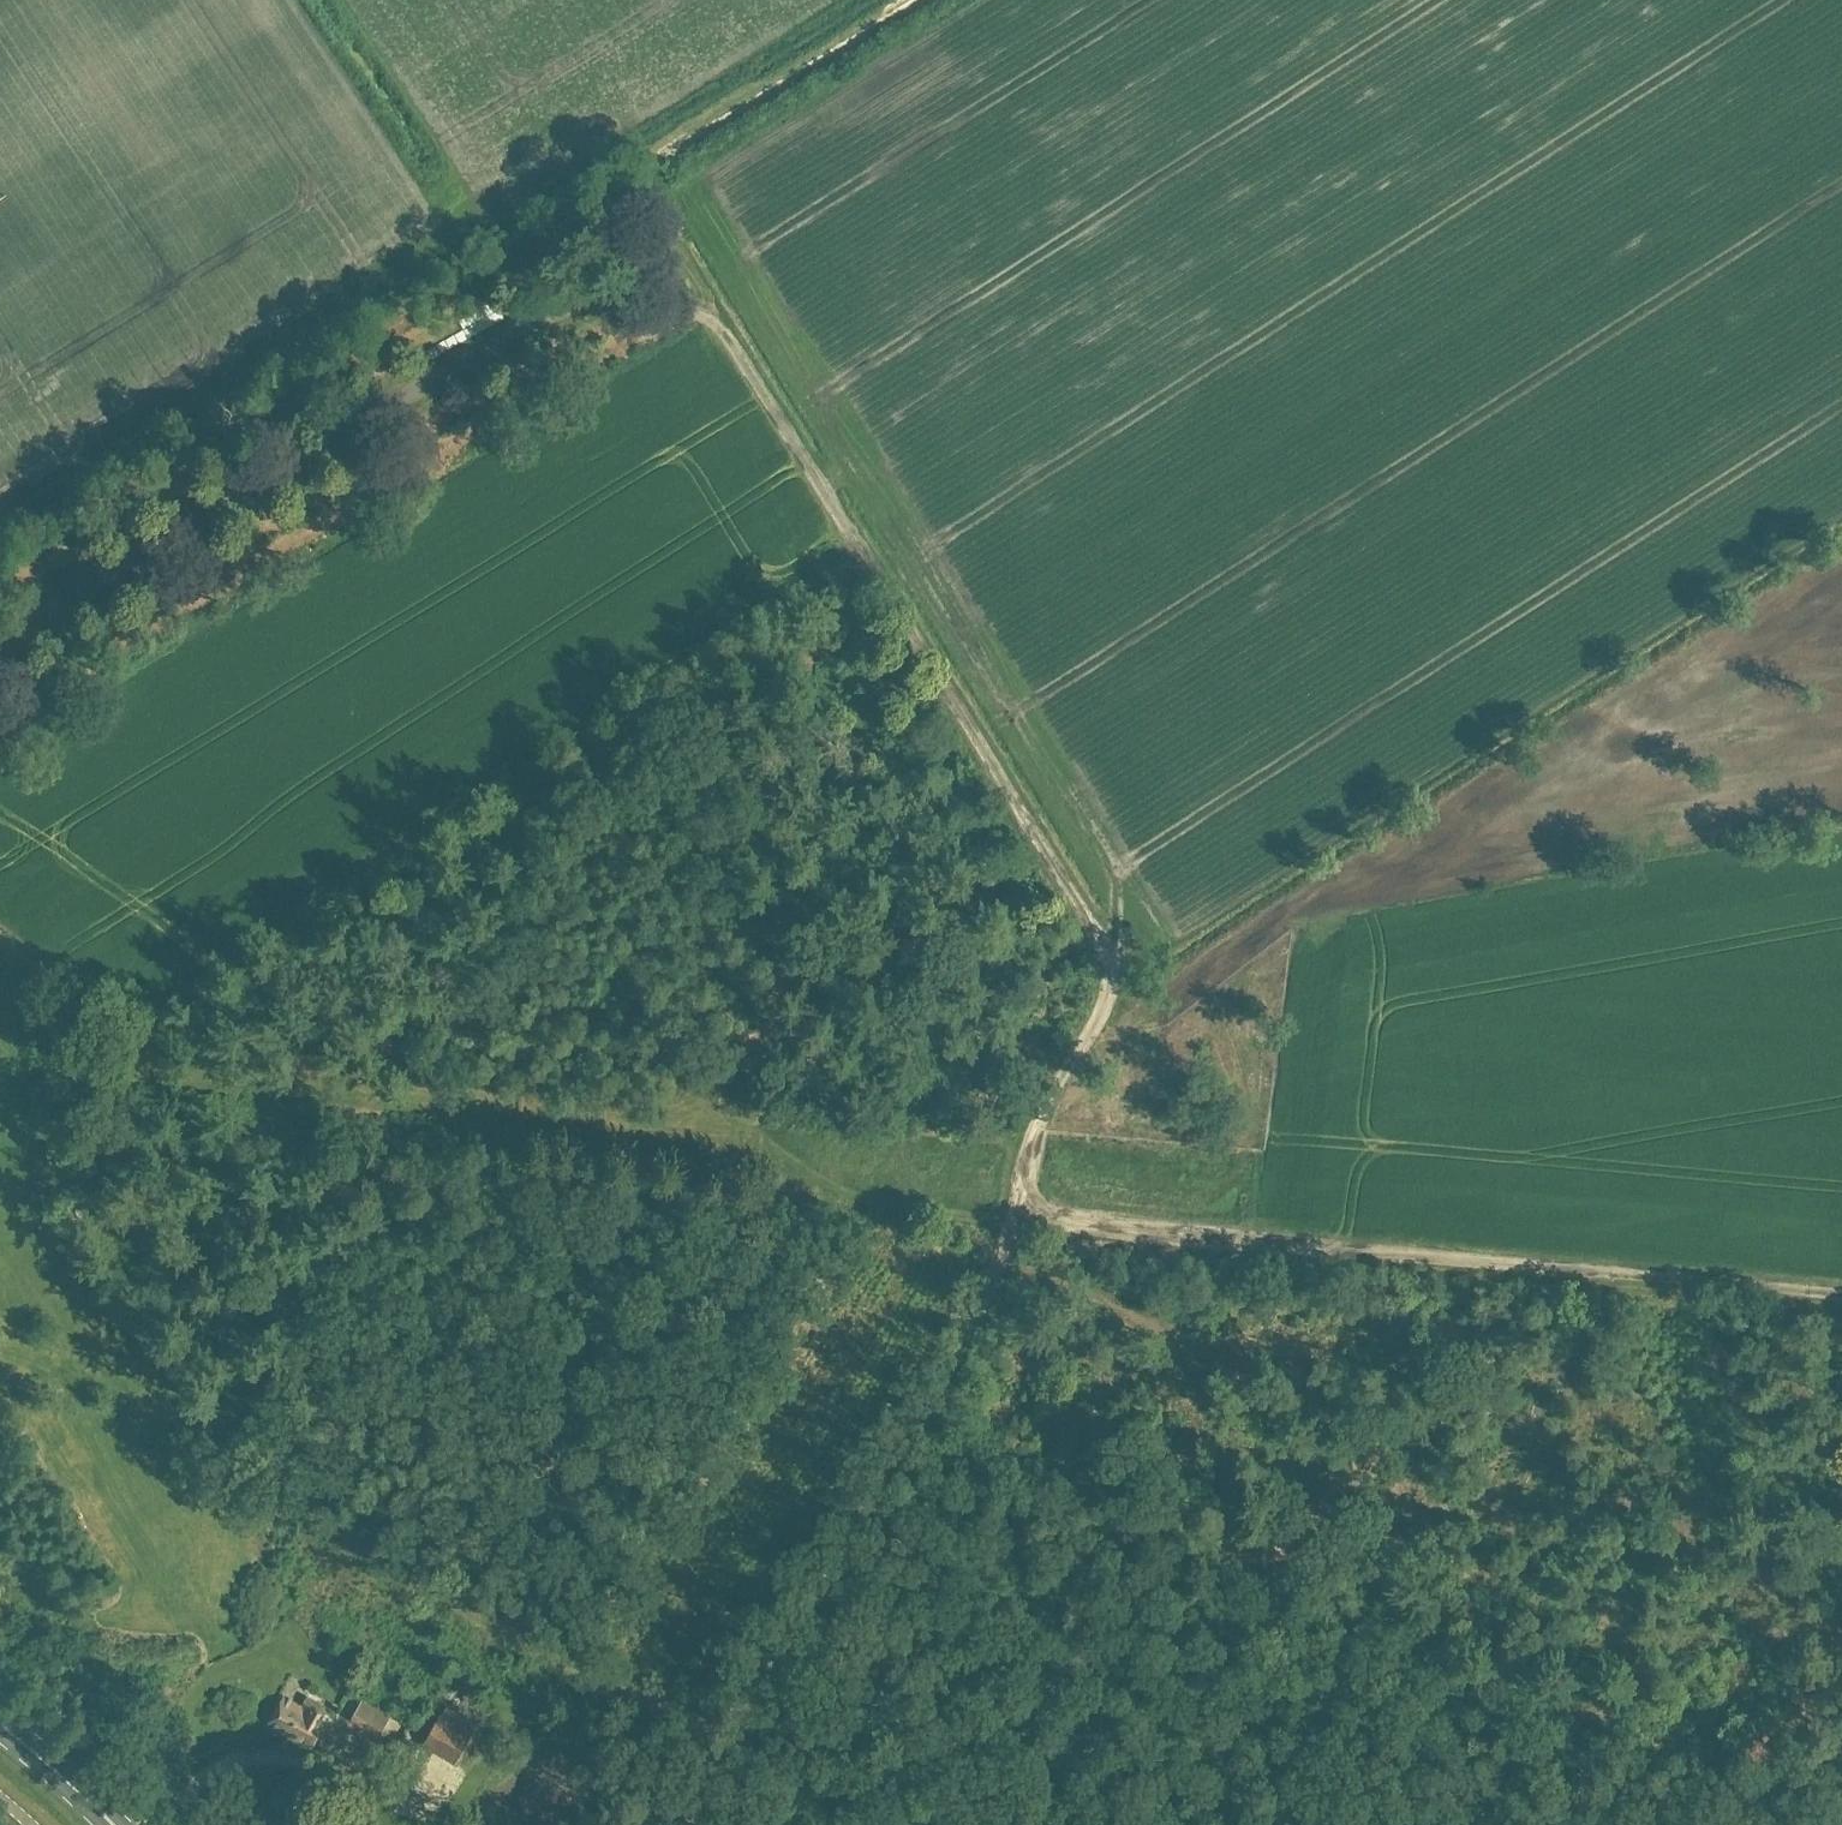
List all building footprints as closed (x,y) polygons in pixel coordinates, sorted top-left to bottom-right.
[(312,1749),(321,1732),(326,1735),(338,1713),(308,1697),(303,1707),(285,1696),(269,1725),(312,1749)] [(470,1734),(457,1726),(441,1717),(426,1743),(455,1760),(470,1734)]
